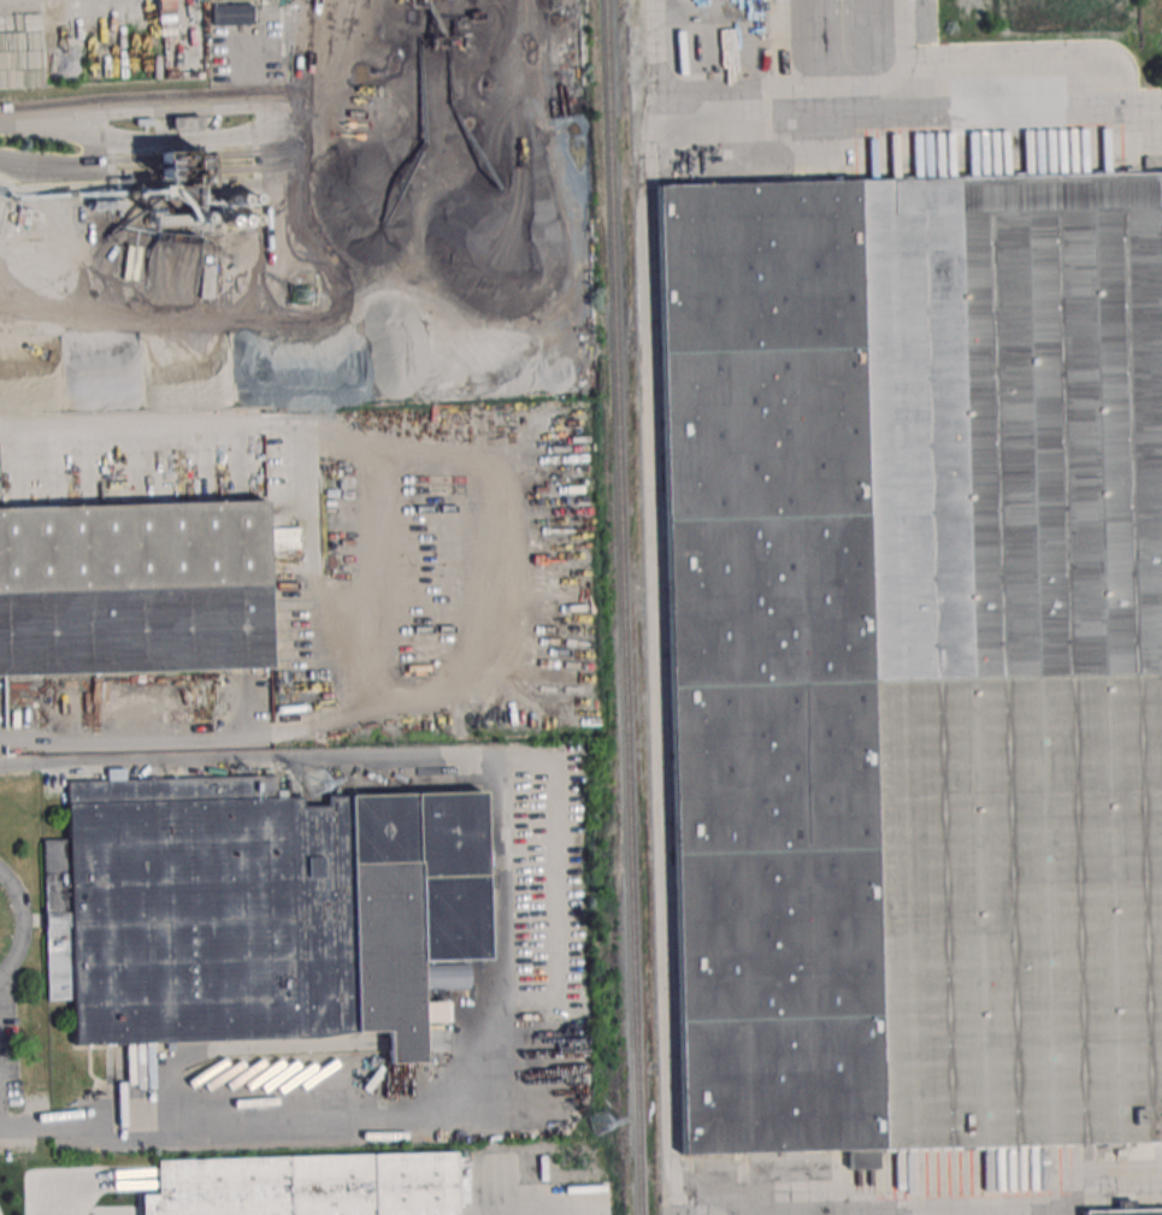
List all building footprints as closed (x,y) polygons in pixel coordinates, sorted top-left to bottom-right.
[(212,4),(212,25),(253,25),(253,4),(212,4)] [(654,182),(1161,169),(1161,1139),(679,1151),(654,182)] [(271,673),(0,681),(0,510),(266,502),(271,673)] [(65,780),(73,1046),(314,1043),(356,1037),(385,1034),(388,1066),(423,1063),(420,965),(483,963),(478,790),(409,792),(299,797),(275,797),(273,775),(65,780)] [(456,1204),(468,1203),(467,1155),(156,1156),(156,1194),(139,1194),(140,1214),(456,1214),(456,1204)] [(1084,1214),(1161,1214),(1161,1207),(1084,1209),(1084,1214)]
